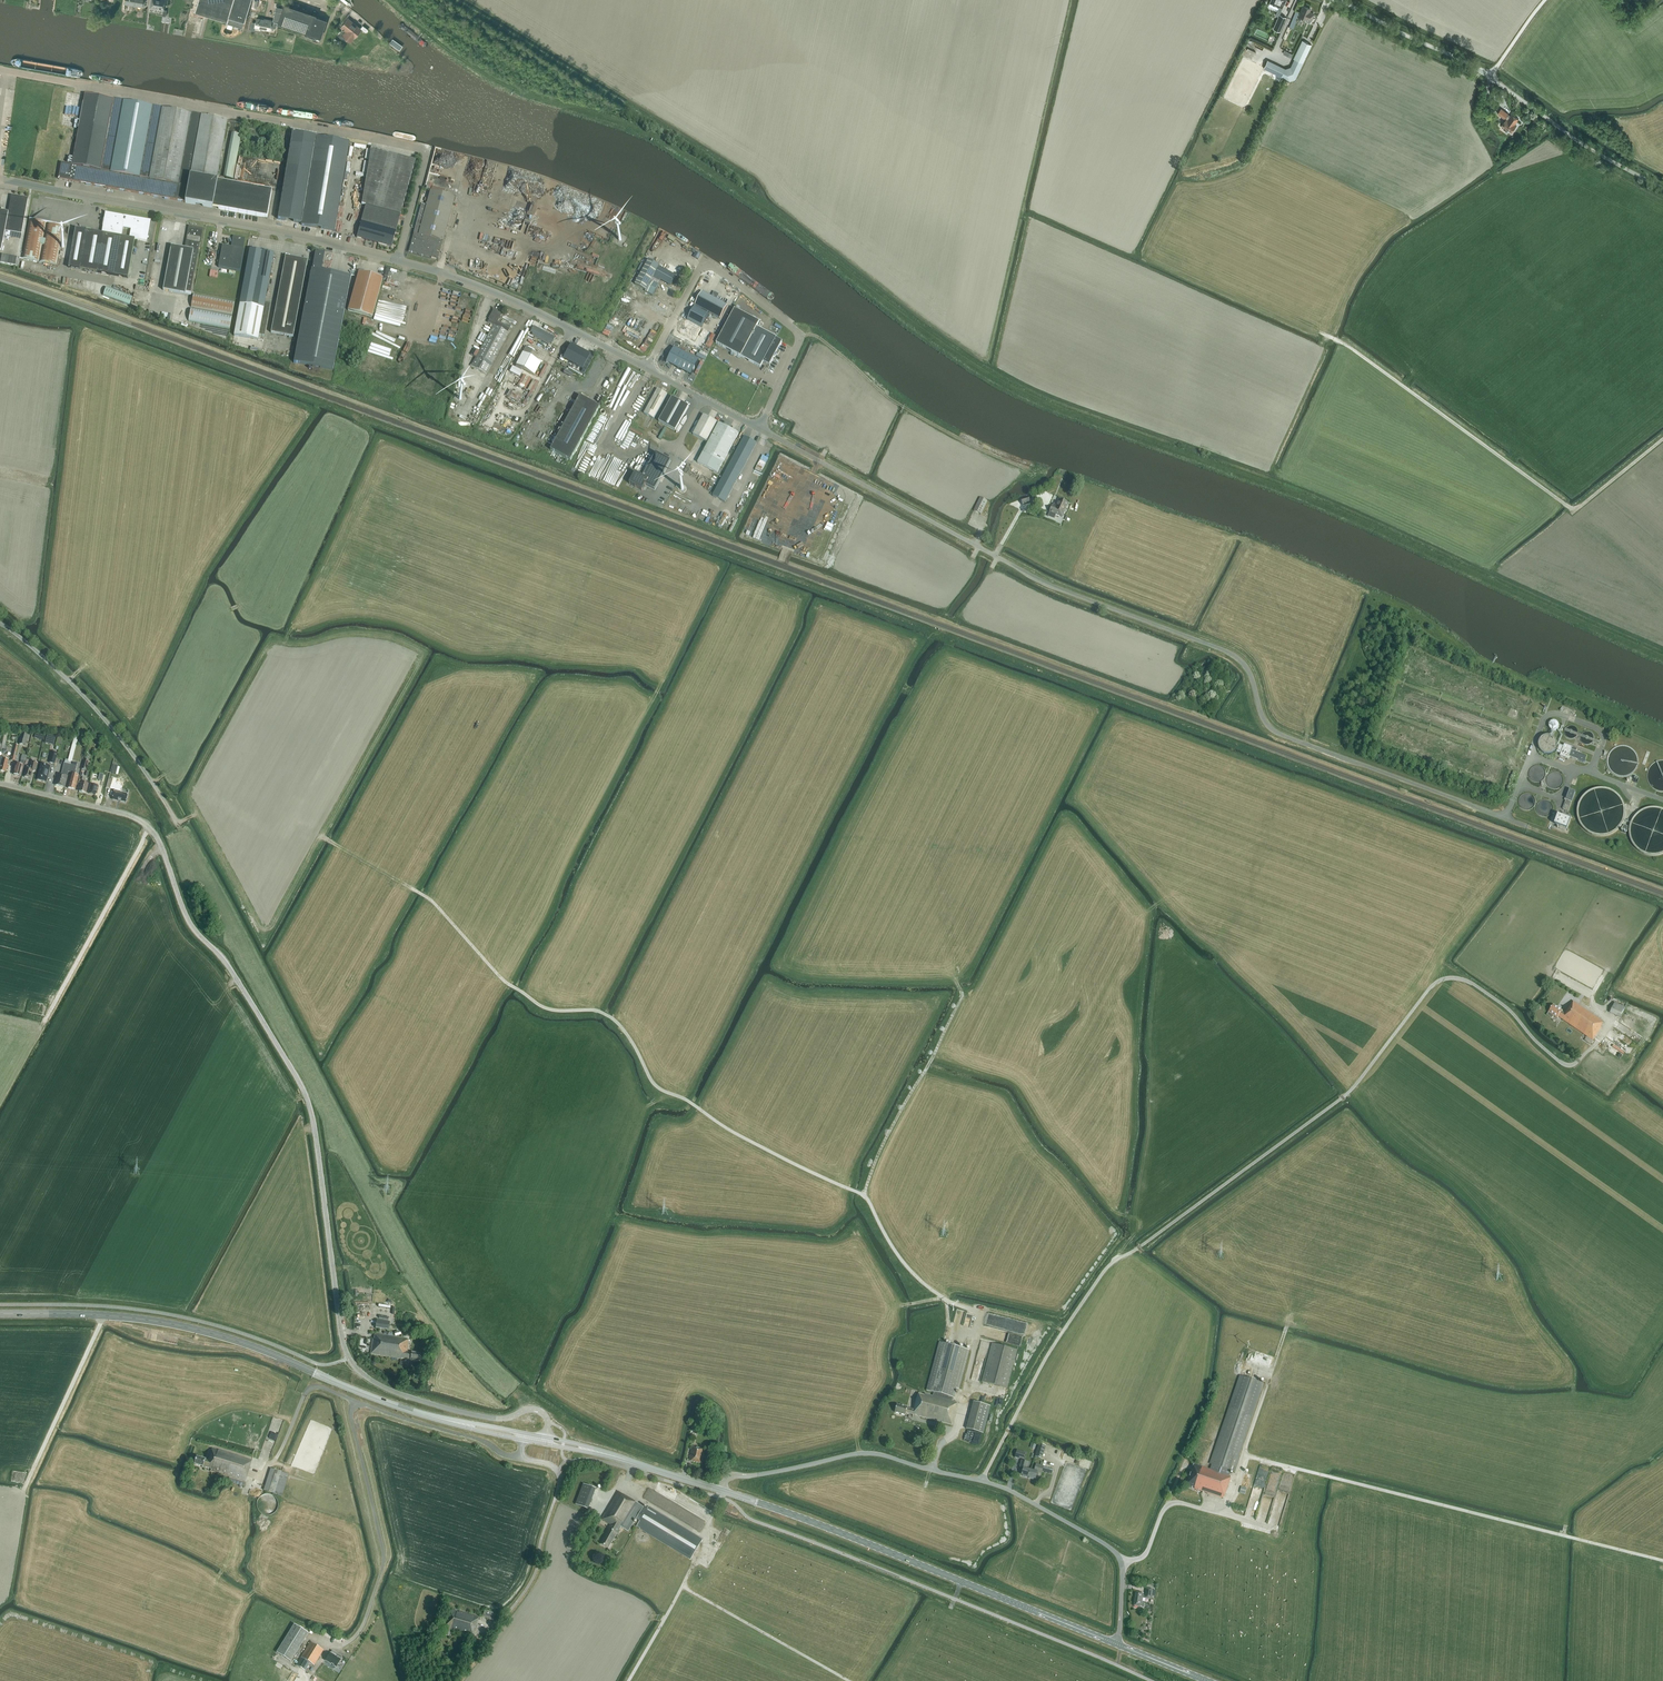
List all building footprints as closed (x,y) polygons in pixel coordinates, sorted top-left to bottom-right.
[(158,8),(164,9),(165,0),(152,0),(151,7),(158,8)] [(195,12),(227,21),(228,17),(244,22),(251,0),(198,0),(195,12)] [(1276,15),(1279,16),(1274,29),(1280,32),(1286,18),(1280,15),(1283,8),(1282,8),(1284,2),(1285,3),(1286,0),(1271,0),(1270,3),(1279,7),(1276,15)] [(324,19),(325,18),(315,15),(284,4),(281,12),(278,23),(305,32),(304,35),(319,40),(326,20),(324,19)] [(1307,18),(1311,20),(1314,14),(1309,12),(1311,9),(1303,6),(1299,16),(1306,19),(1307,18)] [(275,11),(273,22),(278,23),(281,12),(275,11)] [(1294,27),(1300,13),(1297,11),(1290,26),(1294,27)] [(268,21),(257,18),(255,26),(255,28),(255,29),(256,30),(257,31),(259,31),(260,31),(261,30),(262,29),(262,28),(270,29),(272,20),(268,20),(268,21)] [(348,18),(341,27),(345,31),(342,36),(344,38),(346,39),(350,43),(361,29),(348,18)] [(230,19),(228,23),(242,28),(244,23),(230,19)] [(424,47),(427,43),(415,33),(402,22),(399,27),(424,47)] [(1294,58),(1294,59),(1291,66),(1286,68),(1268,60),(1263,68),(1290,81),(1295,79),(1303,63),(1312,45),(1302,40),(1294,58)] [(1251,49),(1249,52),(1246,51),(1245,54),(1253,57),(1256,51),(1251,49)] [(185,203),(217,208),(267,217),(272,191),(217,181),(227,120),(201,115),(201,117),(191,115),(191,113),(162,108),(162,110),(161,110),(153,109),(152,108),(152,106),(123,101),(123,103),(122,103),(114,101),(113,101),(114,99),(85,94),(72,165),(61,163),(58,179),(74,182),(176,200),(185,202),(185,203)] [(1497,113),(1506,120),(1502,125),(1512,132),(1516,126),(1515,125),(1519,119),(1512,114),(1510,117),(1508,115),(1509,114),(1501,108),(1497,113)] [(302,223),(302,225),(335,230),(349,142),(292,133),(278,219),(302,223)] [(233,179),(241,135),(234,134),(226,178),(233,179)] [(415,161),(381,151),(371,149),(362,204),(366,205),(357,238),(391,247),(415,161)] [(438,259),(454,197),(430,191),(426,205),(422,204),(409,251),(438,259)] [(22,233),(28,198),(11,195),(8,212),(0,210),(0,251),(1,251),(5,230),(22,233)] [(534,215),(537,207),(534,206),(534,205),(532,204),(531,206),(532,206),(531,206),(529,213),(527,212),(524,222),(530,224),(534,215)] [(102,233),(75,228),(68,267),(115,275),(128,277),(135,239),(147,242),(151,221),(105,212),(102,233)] [(56,264),(64,226),(29,220),(22,258),(56,264)] [(192,292),(191,292),(195,273),(200,243),(201,244),(204,229),(189,226),(188,235),(185,248),(171,246),(163,290),(185,294),(191,295),(192,292)] [(16,232),(13,232),(11,231),(5,230),(3,239),(9,240),(10,236),(15,237),(16,232)] [(218,267),(240,271),(244,249),(243,249),(245,238),(234,236),(232,247),(222,245),(218,267)] [(240,304),(234,336),(258,340),(259,336),(264,337),(270,305),(265,304),(274,254),(250,249),(240,304)] [(294,363),(333,370),(351,277),(332,273),(331,272),(330,273),(321,271),(324,254),(323,254),(322,252),(321,253),(316,252),(312,270),(311,269),(294,363)] [(19,258),(17,258),(17,257),(2,255),(0,263),(16,265),(15,267),(18,267),(19,258)] [(271,333),(293,337),(308,260),(285,256),(271,333)] [(347,274),(352,273),(348,257),(343,258),(347,274)] [(635,284),(645,290),(645,291),(652,296),(658,285),(651,281),(653,276),(670,285),(675,276),(658,267),(659,266),(648,260),(635,284)] [(359,271),(348,311),(372,317),(383,278),(359,271)] [(106,287),(103,295),(129,305),(132,296),(106,287)] [(727,305),(716,299),(719,295),(714,292),(712,297),(702,292),(694,305),(687,320),(702,328),(709,313),(720,319),(727,305)] [(194,294),(191,307),(232,315),(235,301),(194,294)] [(230,329),(232,315),(191,308),(189,321),(230,329)] [(510,329),(497,322),(499,319),(500,320),(501,318),(500,317),(502,313),(498,311),(494,309),(489,319),(488,322),(490,323),(491,324),(494,325),(478,354),(476,356),(471,366),(486,375),(509,333),(507,333),(510,329)] [(757,327),(759,322),(734,309),(716,344),(760,367),(763,362),(769,366),(770,365),(769,365),(774,357),(774,358),(776,354),(776,353),(782,342),(782,341),(776,338),(776,337),(757,327)] [(629,327),(626,333),(639,338),(641,334),(640,333),(644,324),(637,321),(634,326),(637,328),(636,330),(629,327)] [(610,336),(614,326),(608,324),(604,334),(610,336)] [(694,330),(685,325),(679,337),(688,342),(694,330)] [(555,338),(543,331),(534,326),(530,332),(533,333),(531,335),(548,345),(550,342),(552,344),(555,338)] [(710,334),(701,329),(698,334),(708,339),(710,334)] [(647,340),(640,351),(645,354),(652,344),(647,340)] [(571,344),(563,359),(582,369),(591,354),(571,344)] [(516,365),(515,367),(521,371),(522,369),(534,375),(541,363),(529,356),(533,351),(526,347),(523,353),(516,365)] [(674,347),(666,362),(691,375),(699,360),(674,347)] [(703,364),(708,353),(704,351),(699,362),(703,364)] [(507,364),(505,368),(502,367),(500,370),(505,373),(510,365),(507,364)] [(519,385),(526,389),(532,377),(525,373),(519,385)] [(620,395),(629,380),(624,377),(615,392),(620,395)] [(654,419),(667,394),(658,389),(644,413),(654,419)] [(598,404),(604,394),(600,392),(595,402),(598,404)] [(580,396),(551,450),(571,461),(600,407),(580,396)] [(659,421),(675,431),(689,406),(672,397),(659,421)] [(707,442),(717,422),(703,415),(693,434),(707,442)] [(717,473),(723,463),(728,453),(739,433),(719,423),(708,443),(703,453),(698,463),(717,473)] [(757,443),(744,436),(731,462),(713,496),(725,502),(744,468),(757,443)] [(629,484),(642,491),(645,485),(655,490),(671,461),(656,453),(643,477),(635,473),(629,484)] [(1023,506),(1030,504),(1028,496),(1021,499),(1023,506)] [(974,510),(982,513),(988,500),(981,497),(974,510)] [(1059,499),(1057,504),(1056,504),(1055,504),(1053,504),(1053,505),(1052,505),(1049,512),(1050,512),(1048,516),(1054,519),(1056,515),(1063,518),(1069,503),(1067,502),(1059,499)] [(1553,719),(1550,727),(1558,730),(1561,723),(1553,719)] [(28,735),(22,733),(19,744),(25,746),(28,735)] [(52,743),(54,736),(47,734),(46,741),(52,743)] [(1588,756),(1576,751),(1577,749),(1573,747),(1564,744),(1564,747),(1560,745),(1559,747),(1558,751),(1557,751),(1557,752),(1561,753),(1560,756),(1568,759),(1569,757),(1585,762),(1588,756)] [(71,765),(70,764),(70,762),(73,750),(71,749),(68,761),(65,760),(64,763),(62,771),(61,775),(58,774),(55,785),(64,787),(67,777),(68,772),(69,772),(71,765)] [(1647,751),(1642,764),(1645,765),(1650,752),(1647,751)] [(22,754),(22,757),(21,760),(20,765),(20,767),(16,766),(14,774),(21,776),(25,761),(26,761),(27,756),(22,754)] [(85,756),(82,769),(87,771),(89,761),(89,760),(90,758),(85,756)] [(9,760),(3,758),(2,763),(0,763),(0,764),(0,766),(1,767),(0,771),(5,772),(6,769),(8,769),(9,765),(7,765),(9,760)] [(30,767),(27,766),(24,777),(31,779),(33,771),(36,772),(38,763),(32,762),(30,767)] [(71,765),(69,772),(72,773),(68,788),(75,790),(77,782),(78,782),(80,776),(79,776),(75,775),(76,771),(77,763),(72,762),(71,765)] [(46,783),(50,768),(50,766),(41,764),(37,780),(46,783)] [(88,784),(85,783),(86,778),(83,777),(81,782),(79,791),(86,793),(88,784)] [(98,786),(91,785),(89,793),(95,795),(98,786)] [(115,790),(113,800),(118,801),(126,802),(128,794),(120,792),(121,792),(115,790)] [(1570,790),(1563,809),(1569,811),(1576,792),(1570,790)] [(1558,815),(1555,824),(1561,826),(1560,829),(1566,831),(1572,817),(1563,813),(1562,816),(1558,815)] [(1554,1005),(1549,1012),(1547,1015),(1552,1018),(1554,1016),(1557,1018),(1558,1017),(1587,1037),(1585,1040),(1590,1044),(1592,1040),(1593,1040),(1602,1027),(1600,1026),(1603,1022),(1573,1001),(1565,1013),(1562,1011),(1554,1005)] [(1610,1013),(1620,1018),(1625,1007),(1615,1003),(1610,1013)] [(377,1320),(375,1328),(389,1330),(390,1322),(377,1320)] [(401,1359),(401,1358),(419,1361),(420,1354),(407,1352),(409,1339),(376,1334),(375,1339),(373,1338),(371,1354),(401,1359)] [(930,1376),(928,1385),(926,1390),(934,1392),(933,1396),(925,1394),(925,1395),(918,1394),(914,1409),(908,1408),(908,1407),(897,1404),(895,1412),(906,1415),(907,1413),(952,1425),(958,1403),(953,1402),(954,1398),(956,1389),(956,1388),(960,1389),(961,1385),(970,1350),(939,1342),(930,1376)] [(982,1382),(1007,1388),(1017,1350),(993,1344),(982,1382)] [(1233,1472),(1252,1416),(1263,1383),(1241,1376),(1236,1391),(1211,1464),(1212,1465),(1210,1470),(1194,1464),(1186,1486),(1192,1488),(1192,1487),(1199,1489),(1199,1490),(1224,1498),(1231,1476),(1229,1476),(1231,1471),(1233,1472)] [(984,1434),(991,1406),(974,1402),(966,1429),(984,1434)] [(696,1448),(692,1447),(690,1461),(702,1463),(703,1458),(702,1458),(703,1455),(704,1455),(705,1449),(696,1447),(696,1448)] [(1038,1447),(1035,1457),(1043,1459),(1045,1449),(1038,1447)] [(211,1471),(229,1477),(228,1481),(243,1486),(245,1482),(252,1461),(212,1448),(209,1460),(197,1457),(194,1464),(211,1469),(211,1471)] [(1015,1458),(1019,1459),(1019,1458),(1024,1459),(1026,1453),(1017,1450),(1015,1458)] [(1022,1474),(1029,1477),(1031,1470),(1027,1469),(1029,1462),(1021,1460),(1019,1467),(1024,1468),(1022,1474)] [(1034,1471),(1031,1470),(1029,1477),(1036,1479),(1037,1472),(1041,1473),(1042,1471),(1045,1472),(1043,1477),(1047,1478),(1048,1473),(1049,1473),(1050,1468),(1049,1468),(1045,1467),(1043,1466),(1036,1464),(1034,1471)] [(269,1492),(275,1494),(282,1496),(289,1474),(282,1472),(279,1471),(271,1468),(264,1490),(269,1492)] [(589,1509),(596,1489),(584,1484),(576,1505),(589,1509)] [(637,1526),(678,1551),(691,1559),(703,1540),(649,1507),(647,1509),(644,1507),(623,1494),(619,1492),(602,1520),(611,1525),(609,1529),(609,1530),(601,1544),(609,1549),(621,1527),(629,1532),(636,1518),(640,1521),(637,1526)] [(720,1539),(724,1530),(719,1528),(715,1537),(720,1539)] [(1134,1606),(1142,1607),(1144,1607),(1145,1602),(1142,1601),(1143,1598),(1151,1599),(1151,1596),(1152,1589),(1147,1588),(1146,1596),(1143,1596),(1144,1593),(1136,1592),(1134,1606)] [(450,1610),(444,1628),(451,1630),(451,1631),(472,1637),(478,1617),(460,1612),(459,1612),(450,1610)] [(485,1610),(483,1615),(482,1617),(486,1618),(493,1620),(495,1614),(485,1610)] [(309,1633),(294,1624),(277,1652),(291,1661),(309,1633)] [(464,1638),(461,1651),(467,1652),(470,1640),(464,1638)] [(311,1642),(301,1657),(298,1663),(304,1667),(307,1663),(308,1661),(314,1665),(315,1663),(323,1650),(311,1642)] [(327,1660),(325,1662),(329,1664),(330,1662),(336,1666),(342,1657),(337,1654),(336,1657),(330,1654),(326,1660),(327,1660)]
